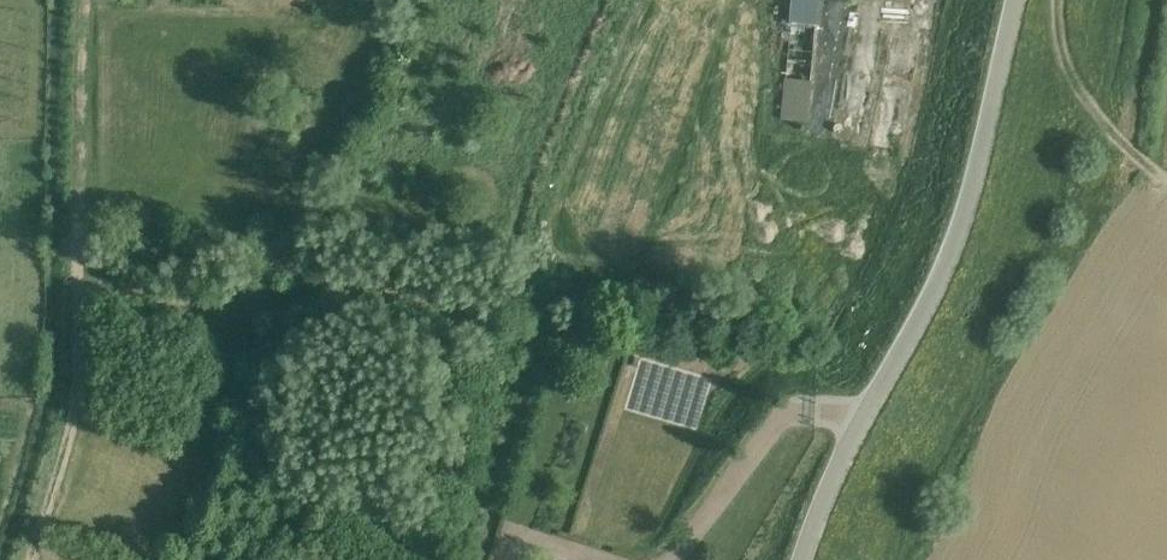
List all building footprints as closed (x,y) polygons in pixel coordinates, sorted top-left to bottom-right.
[(789,25),(815,27),(818,0),(791,0),(789,25)] [(784,93),(782,119),(807,121),(810,82),(785,80),(784,93)]
